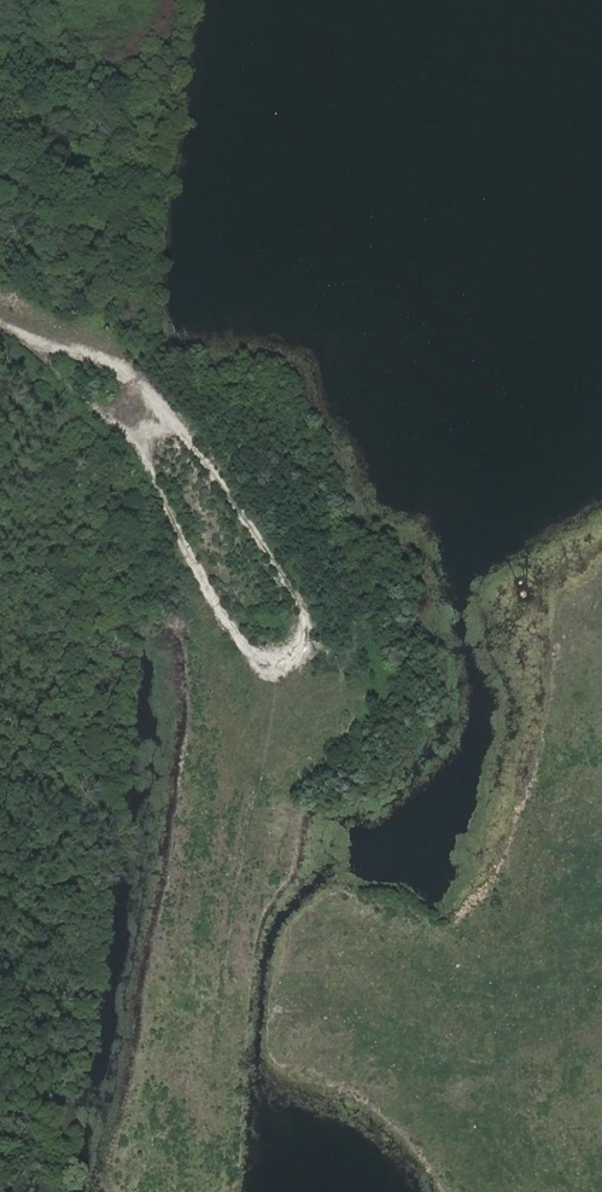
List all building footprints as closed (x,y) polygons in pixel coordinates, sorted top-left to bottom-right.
[(548,985),(555,985),(553,968),(546,969),(548,985)]
